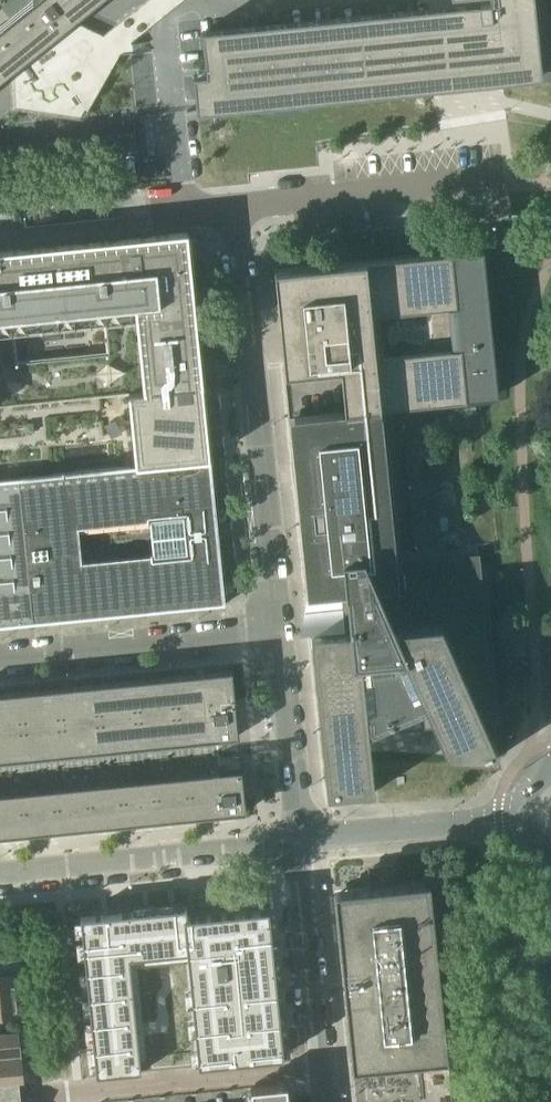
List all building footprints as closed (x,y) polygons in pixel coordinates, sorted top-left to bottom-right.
[(10,70),(72,19),(86,8),(97,0),(33,0),(28,4),(0,26),(0,78),(10,70)] [(206,73),(193,75),(197,113),(542,77),(534,0),(449,0),(450,6),(201,32),(206,73)] [(143,176),(159,174),(157,164),(142,165),(143,176)] [(160,459),(186,456),(185,445),(202,443),(205,442),(200,385),(203,385),(187,232),(153,236),(27,248),(0,251),(0,475),(160,459)] [(520,244),(521,256),(536,255),(534,243),(520,244)] [(289,419),(293,419),(293,418),(377,410),(381,410),(491,399),(476,249),(273,269),(289,419)] [(293,418),(293,419),(293,420),(291,420),(291,421),(292,421),(294,448),(294,450),(295,449),(296,463),(293,463),(294,477),(297,476),(297,478),(300,504),(298,505),(298,507),(297,507),(300,532),(301,532),(301,534),(303,534),(306,561),(305,561),(305,562),(306,562),(309,589),(308,589),(308,591),(310,591),(310,592),(312,592),(338,589),(339,600),(338,600),(336,601),(335,602),(334,603),(333,605),(333,606),(333,608),(333,610),(334,611),(335,613),(336,614),(337,615),(339,615),(341,616),(343,632),(310,635),(320,731),(325,783),(327,796),(374,791),(373,773),(368,734),(435,727),(439,735),(439,736),(446,753),(500,755),(485,722),(496,721),(479,553),(394,563),(393,553),(393,552),(399,552),(388,440),(382,441),(382,439),(381,439),(379,412),(379,411),(377,411),(377,410),(293,418)] [(225,603),(210,458),(203,459),(0,479),(0,626),(225,603)] [(225,813),(241,811),(242,811),(246,811),(245,798),(245,797),(244,797),(244,796),(242,769),(240,769),(240,768),(221,770),(220,764),(217,743),(217,738),(237,736),(237,735),(238,735),(237,726),(235,700),(235,699),(232,669),(229,670),(228,670),(0,693),(0,835),(225,813)] [(351,1067),(389,1063),(447,1057),(429,881),(334,891),(351,1067)] [(186,905),(80,916),(96,1074),(141,1070),(129,956),(186,950),(198,1064),(283,1055),(268,907),(187,915),(186,905)] [(0,976),(0,998),(15,996),(13,975),(0,976)] [(15,996),(0,998),(0,1018),(17,1016),(15,996)] [(21,1056),(19,1031),(0,1033),(0,1058),(21,1056)] [(19,1091),(18,1081),(24,1081),(21,1056),(0,1058),(0,1093),(19,1091)] [(287,1084),(251,1087),(251,1089),(252,1101),(289,1101),(287,1084)] [(26,1100),(20,1100),(19,1091),(0,1093),(0,1101),(26,1101),(26,1100)]
